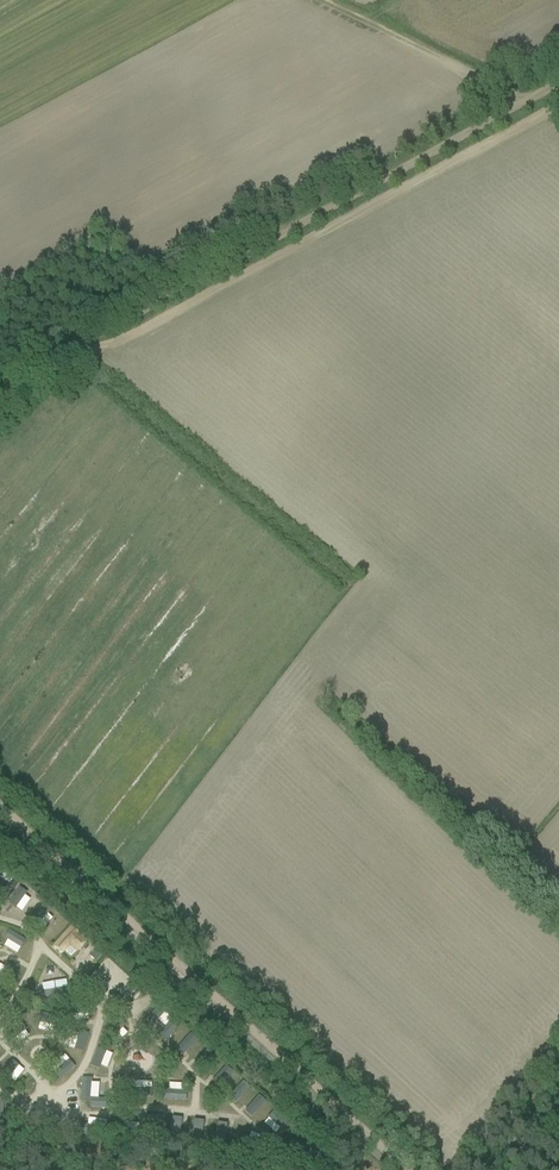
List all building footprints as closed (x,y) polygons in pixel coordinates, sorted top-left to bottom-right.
[(11,876),(8,881),(14,885),(17,880),(11,876)] [(32,894),(28,901),(36,906),(40,899),(32,894)] [(60,918),(54,925),(61,932),(67,924),(60,918)] [(78,946),(71,954),(77,959),(84,951),(78,946)] [(95,951),(90,958),(96,963),(101,957),(95,951)] [(124,974),(116,983),(129,995),(137,986),(124,974)] [(33,993),(57,990),(56,981),(31,985),(33,993)] [(30,995),(29,1000),(36,1003),(38,997),(30,995)] [(135,1024),(142,1027),(144,1022),(150,1025),(154,1014),(141,1009),(135,1024)] [(36,1016),(34,1022),(42,1025),(45,1018),(36,1016)] [(173,1018),(168,1025),(174,1030),(179,1024),(173,1018)] [(66,1023),(64,1029),(72,1031),(74,1025),(66,1023)] [(162,1039),(174,1048),(182,1038),(170,1028),(162,1039)] [(180,1047),(175,1052),(181,1057),(186,1052),(180,1047)] [(52,1051),(50,1058),(57,1060),(59,1053),(52,1051)] [(133,1057),(131,1064),(138,1066),(140,1059),(133,1057)] [(216,1058),(211,1064),(217,1069),(222,1063),(216,1058)] [(120,1063),(118,1070),(125,1072),(127,1065),(120,1063)] [(131,1072),(131,1084),(145,1085),(145,1073),(131,1072)] [(164,1080),(162,1087),(170,1089),(172,1082),(164,1080)] [(102,1083),(100,1090),(108,1093),(110,1086),(102,1083)] [(86,1088),(71,1088),(72,1106),(87,1106),(86,1088)] [(259,1097),(255,1102),(261,1108),(266,1102),(259,1097)] [(273,1138),(283,1129),(275,1120),(265,1130),(273,1138)] [(169,1138),(169,1146),(176,1146),(177,1139),(169,1138)] [(224,1145),(224,1152),(232,1153),(232,1146),(224,1145)]
